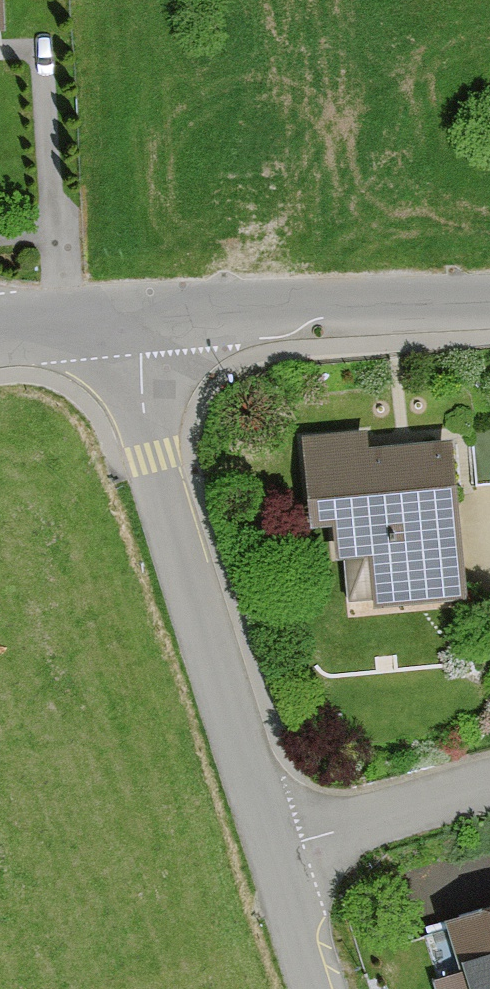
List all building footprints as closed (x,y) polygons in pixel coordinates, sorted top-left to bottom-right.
[(450,612),(440,446),(356,452),(355,437),(288,441),(294,537),(316,535),(319,571),(330,570),(333,608),(367,606),(367,617),(450,612)] [(430,934),(445,981),(419,988),(489,988),(489,916),(430,934)]
